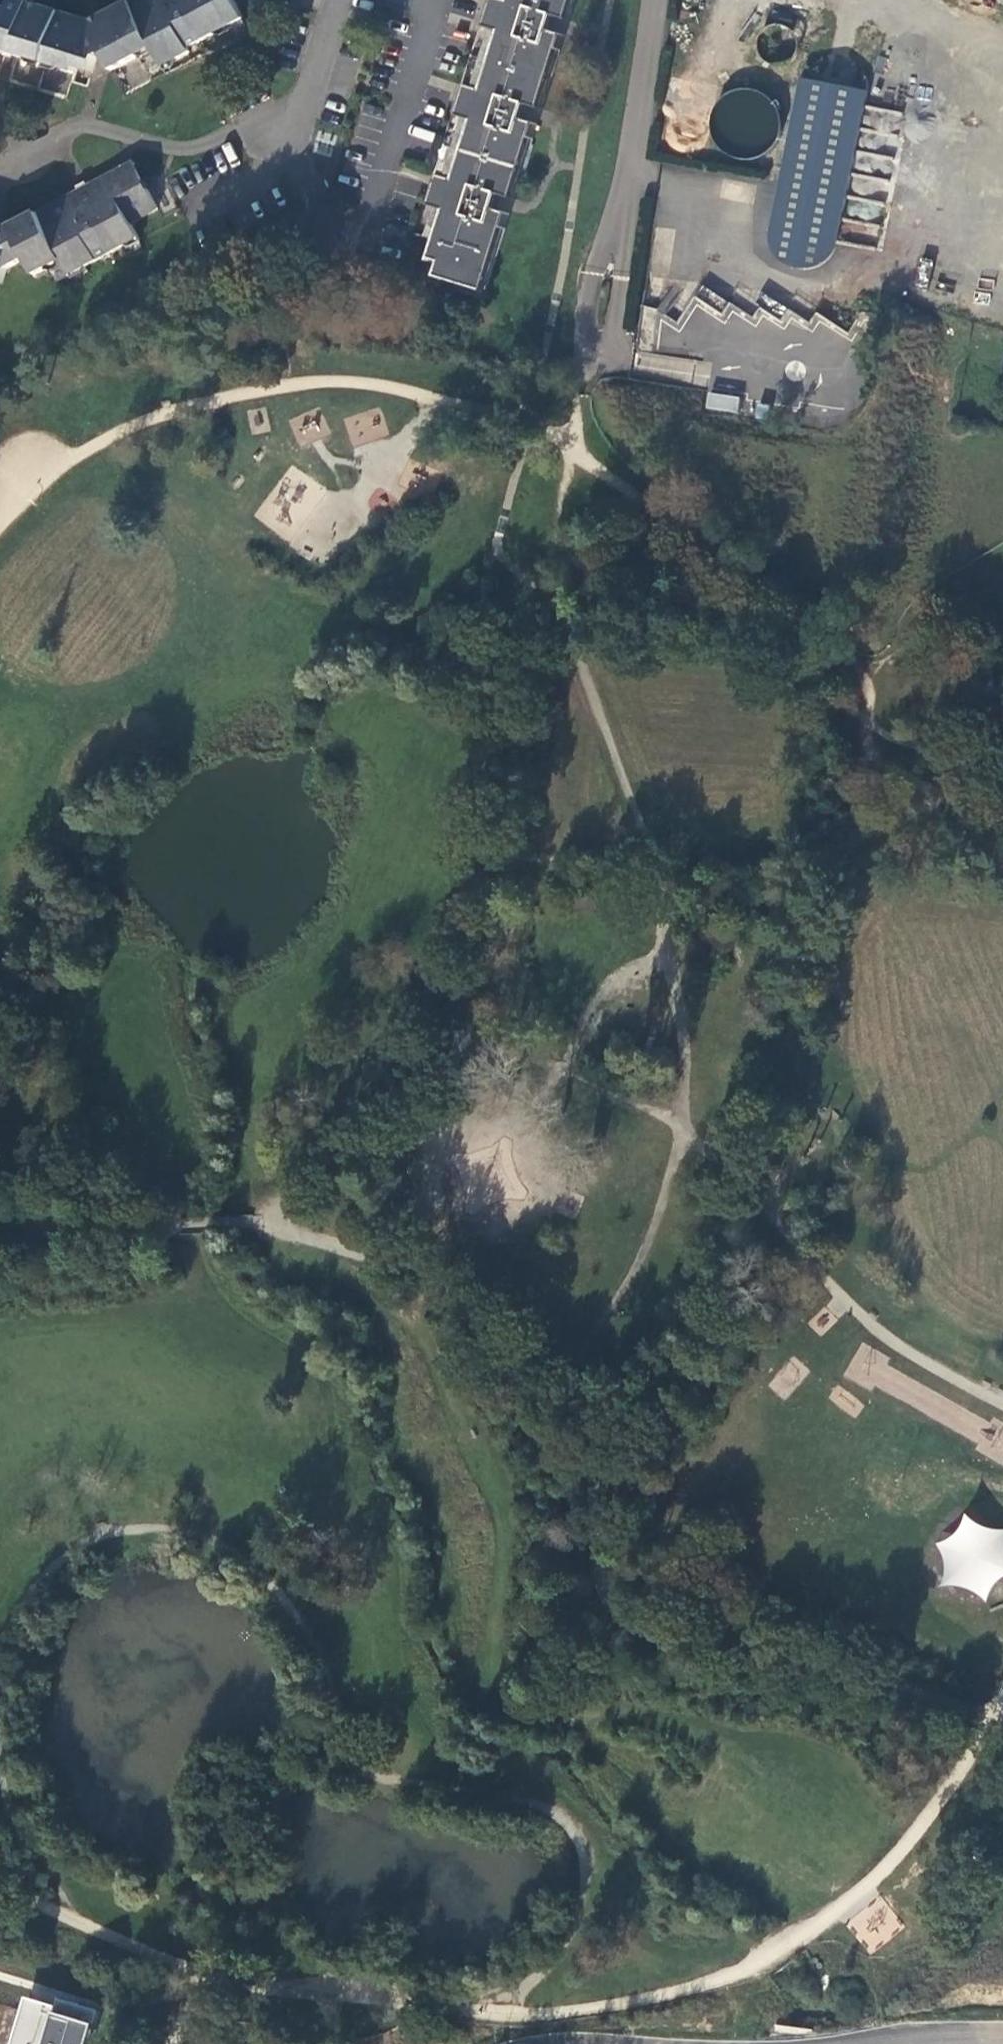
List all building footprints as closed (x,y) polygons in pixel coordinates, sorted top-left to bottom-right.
[(32,0),(15,0),(12,11),(4,9),(0,2),(0,49),(5,47),(76,69),(78,63),(93,68),(98,53),(103,51),(112,66),(152,45),(163,64),(190,49),(188,45),(244,16),(236,0),(126,0),(92,18),(32,0)] [(431,257),(487,283),(510,212),(496,207),(501,193),(514,197),(524,166),(527,167),(534,143),(531,142),(538,122),(524,118),(529,103),(542,107),(565,33),(552,28),(556,14),(569,18),(575,0),(511,0),(431,257)] [(790,23),(782,24),(773,29),(767,39),(768,54),(775,61),(785,65),(797,63),(804,57),(808,48),(806,36),(801,28),(790,23)] [(878,88),(877,82),(876,78),(870,67),(860,58),(849,54),(832,55),(822,61),(813,71),(780,232),(782,242),(788,254),(799,262),(812,266),(827,263),(842,255),(846,244),(878,88)] [(753,91),(743,94),(731,101),(724,113),(721,129),(727,145),(738,156),(752,160),(766,159),(779,152),(786,142),(790,130),(789,118),(785,108),(777,99),(766,93),(753,91)] [(2,280),(7,265),(13,263),(26,256),(35,271),(48,264),(50,258),(60,253),(67,267),(78,261),(86,264),(124,243),(126,236),(136,230),(131,219),(159,206),(134,159),(0,229),(0,279),(2,280)] [(816,326),(817,365),(838,364),(845,350),(845,329),(814,312),(809,321),(785,308),(780,318),(757,306),(753,314),(699,285),(689,303),(712,316),(713,354),(724,334),(755,351),(764,350),(766,352),(788,351),(802,358),(802,353),(816,326)] [(705,408),(737,412),(738,396),(707,392),(705,408)] [(946,1540),(934,1542),(943,1554),(949,1567),(947,1577),(944,1586),(954,1587),(964,1588),(977,1593),(988,1603),(994,1587),(1002,1580),(1002,1530),(995,1531),(986,1528),(977,1523),(968,1514),(963,1526),(955,1536),(946,1540)] [(28,2000),(14,2043),(92,2043),(101,2013),(61,2001),(58,2009),(28,2000)]
